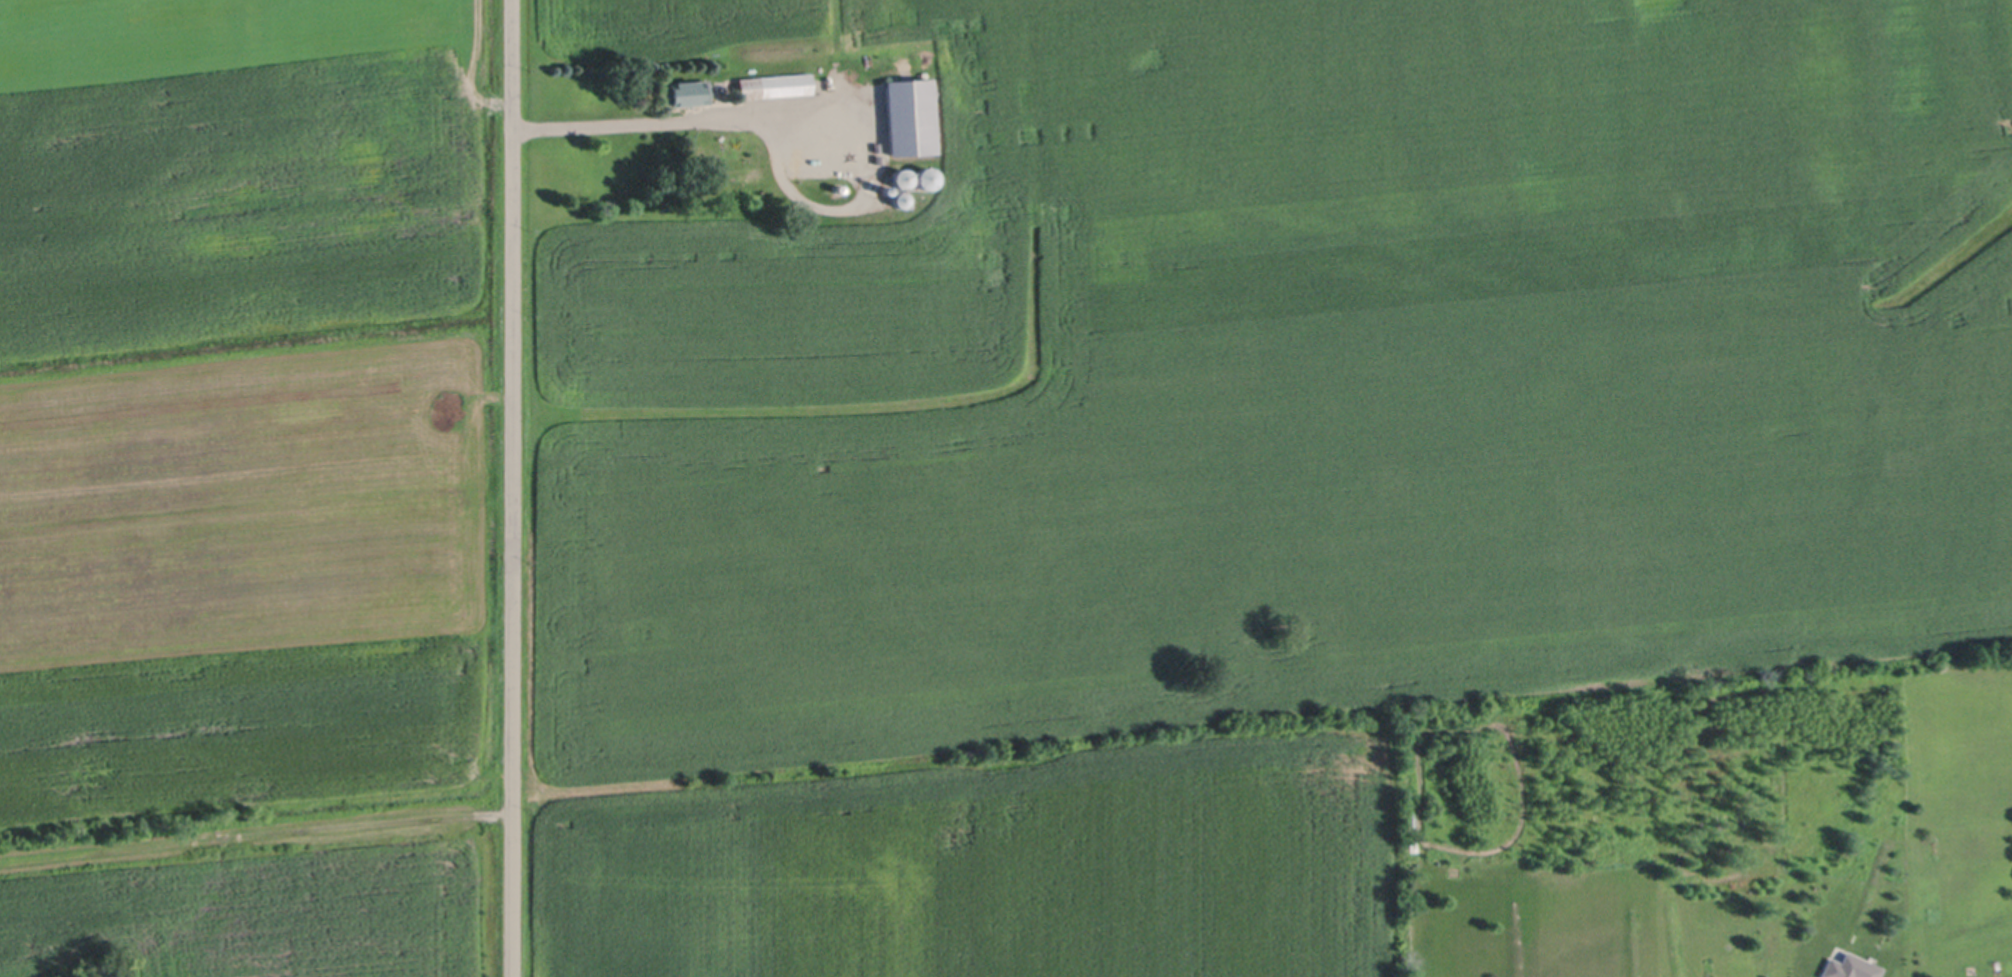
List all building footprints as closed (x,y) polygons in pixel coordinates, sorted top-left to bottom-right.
[(812,92),(740,97),(739,77),(811,71),(812,92)] [(935,151),(890,153),(886,78),(932,75),(935,151)] [(710,103),(672,105),(671,104),(667,104),(667,93),(671,93),(671,83),(708,80),(710,103)] [(926,166),(928,166),(930,166),(932,167),(933,168),(935,169),(936,171),(937,173),(937,175),(937,176),(937,178),(937,180),(936,182),(935,184),(933,185),(932,186),(930,187),(928,187),(926,188),(924,187),(923,187),(921,186),(919,185),(918,184),(917,182),(916,180),(916,178),(915,177),(915,175),(916,173),(917,171),(918,169),(919,168),(921,167),(923,166),(924,166),(926,166)] [(902,167),(903,167),(905,167),(907,168),(908,169),(910,170),(911,172),(911,174),(912,175),(912,177),(912,179),(911,181),(911,182),(910,184),(908,185),(907,186),(905,187),(904,187),(902,188),(900,187),(898,187),(897,186),(895,185),(894,184),(893,182),(892,181),(891,179),(891,177),(891,175),(892,174),(893,172),(894,171),(895,169),(896,168),(898,167),(900,167),(902,167)] [(840,183),(840,184),(841,184),(842,184),(843,185),(843,186),(844,186),(844,187),(844,188),(844,189),(844,190),(843,191),(842,192),(841,192),(840,192),(839,192),(838,192),(837,191),(836,191),(836,190),(836,189),(835,189),(835,188),(835,187),(836,186),(836,185),(837,185),(838,184),(839,184),(840,183)] [(886,184),(887,184),(888,185),(889,185),(889,186),(890,186),(890,187),(890,188),(890,189),(890,190),(890,191),(889,192),(888,193),(887,193),(886,194),(885,194),(884,193),(883,193),(882,192),(882,191),(881,190),(881,189),(881,188),(881,187),(882,186),(883,185),(884,184),(885,184),(886,184)] [(901,191),(902,191),(904,191),(905,192),(906,193),(907,194),(908,195),(908,196),(909,197),(909,199),(909,200),(908,202),(908,203),(907,204),(906,205),(905,206),(904,206),(902,207),(901,207),(899,207),(898,206),(897,206),(896,205),(895,204),(894,203),(893,202),(893,200),(893,199),(893,198),(893,196),(894,195),(895,194),(896,193),(897,192),(898,191),(899,191),(901,191)] [(1883,969),(1879,976),(1824,976),(1822,976),(1830,958),(1841,963),(1846,952),(1883,969)]
